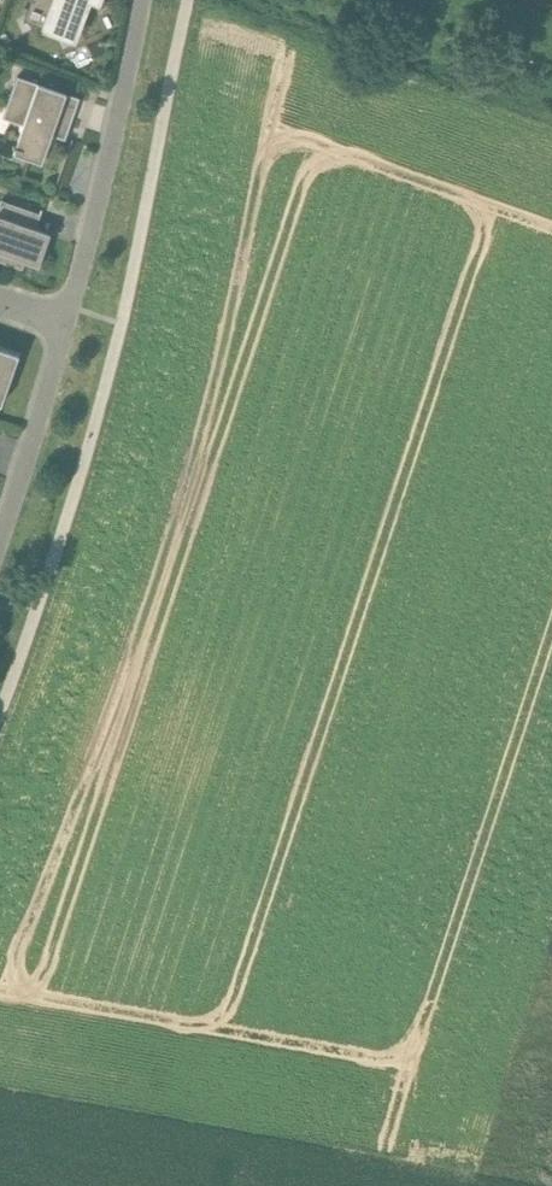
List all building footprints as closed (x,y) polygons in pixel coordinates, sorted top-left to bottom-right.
[(77,32),(89,0),(33,0),(24,21),(74,40),(77,32)] [(66,141),(73,119),(80,99),(18,77),(3,119),(66,141)] [(48,241),(39,238),(46,217),(2,201),(0,207),(0,261),(22,269),(25,262),(39,267),(48,241)] [(1,406),(19,355),(0,349),(0,405),(1,406)]
